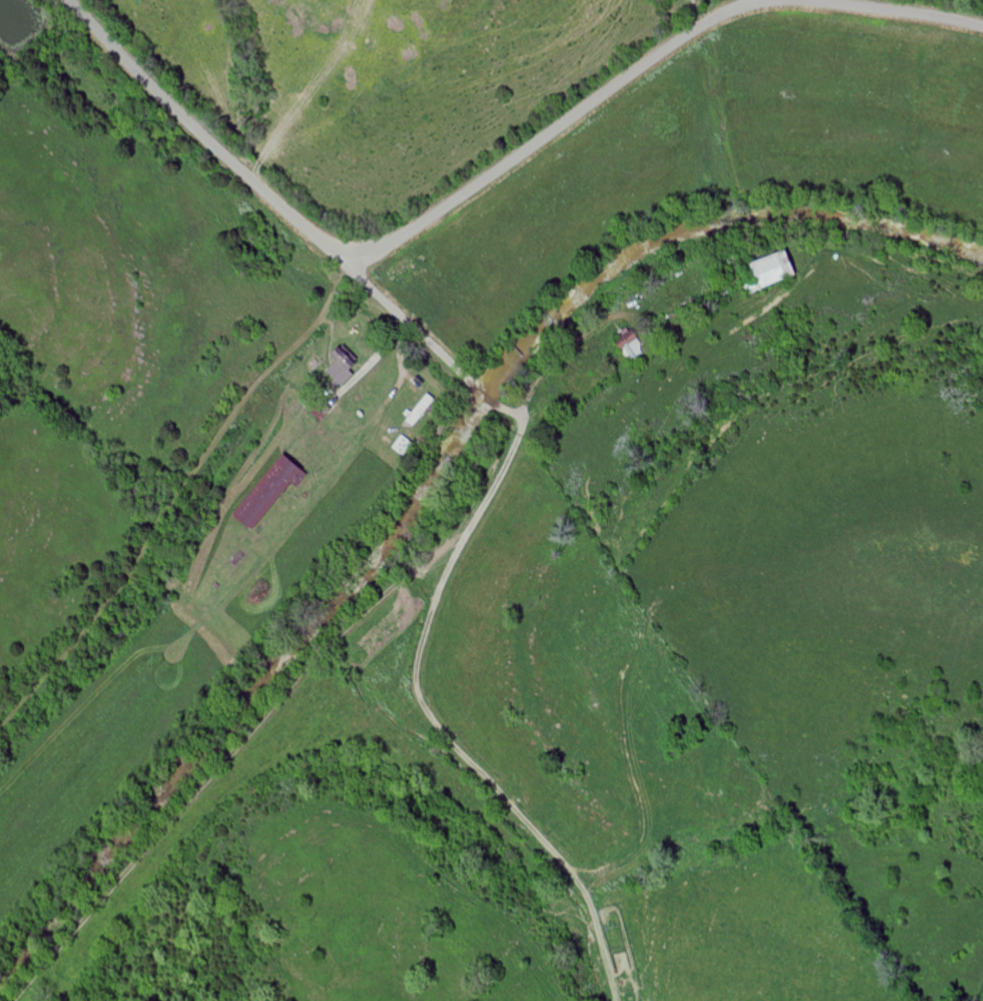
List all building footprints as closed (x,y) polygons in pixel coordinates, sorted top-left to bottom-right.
[(799,276),(791,250),(754,262),(762,288),(799,276)] [(644,356),(638,332),(621,337),(627,361),(644,356)] [(334,356),(339,360),(328,372),(344,387),(356,374),(353,371),(361,362),(344,346),(334,356)] [(394,448),(405,457),(415,444),(404,435),(394,448)] [(295,482),(300,486),(309,474),(285,454),(236,516),(256,531),(295,482)]
